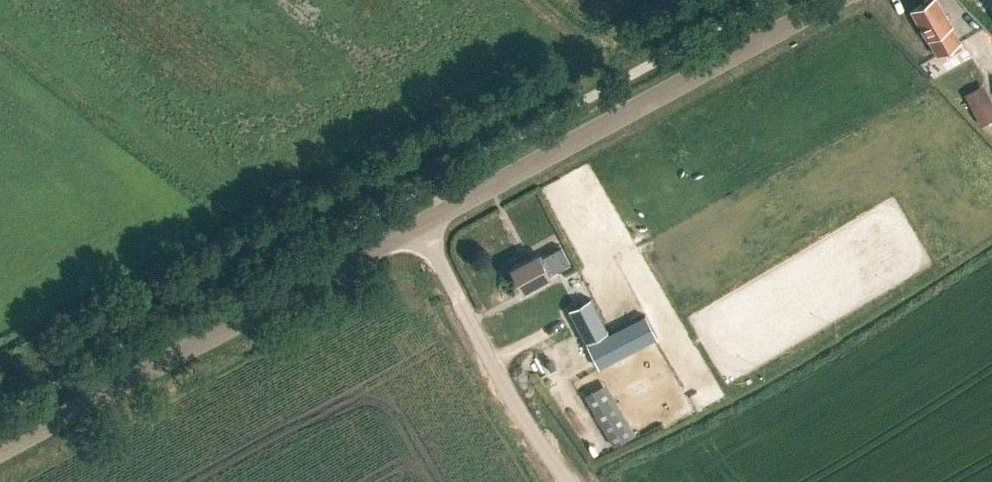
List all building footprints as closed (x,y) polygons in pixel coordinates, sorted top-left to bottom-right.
[(951,26),(952,26),(937,0),(930,0),(912,10),(929,40),(930,40),(938,55),(960,42),(951,26)] [(969,85),(985,119),(991,115),(991,83),(988,75),(969,85)] [(569,260),(561,246),(541,257),(538,252),(512,268),(523,288),(549,272),(569,260)] [(607,331),(590,297),(568,308),(585,342),(607,331)] [(599,366),(656,337),(644,314),(587,344),(599,366)] [(595,412),(614,445),(634,433),(628,422),(620,426),(608,405),(595,412)]
